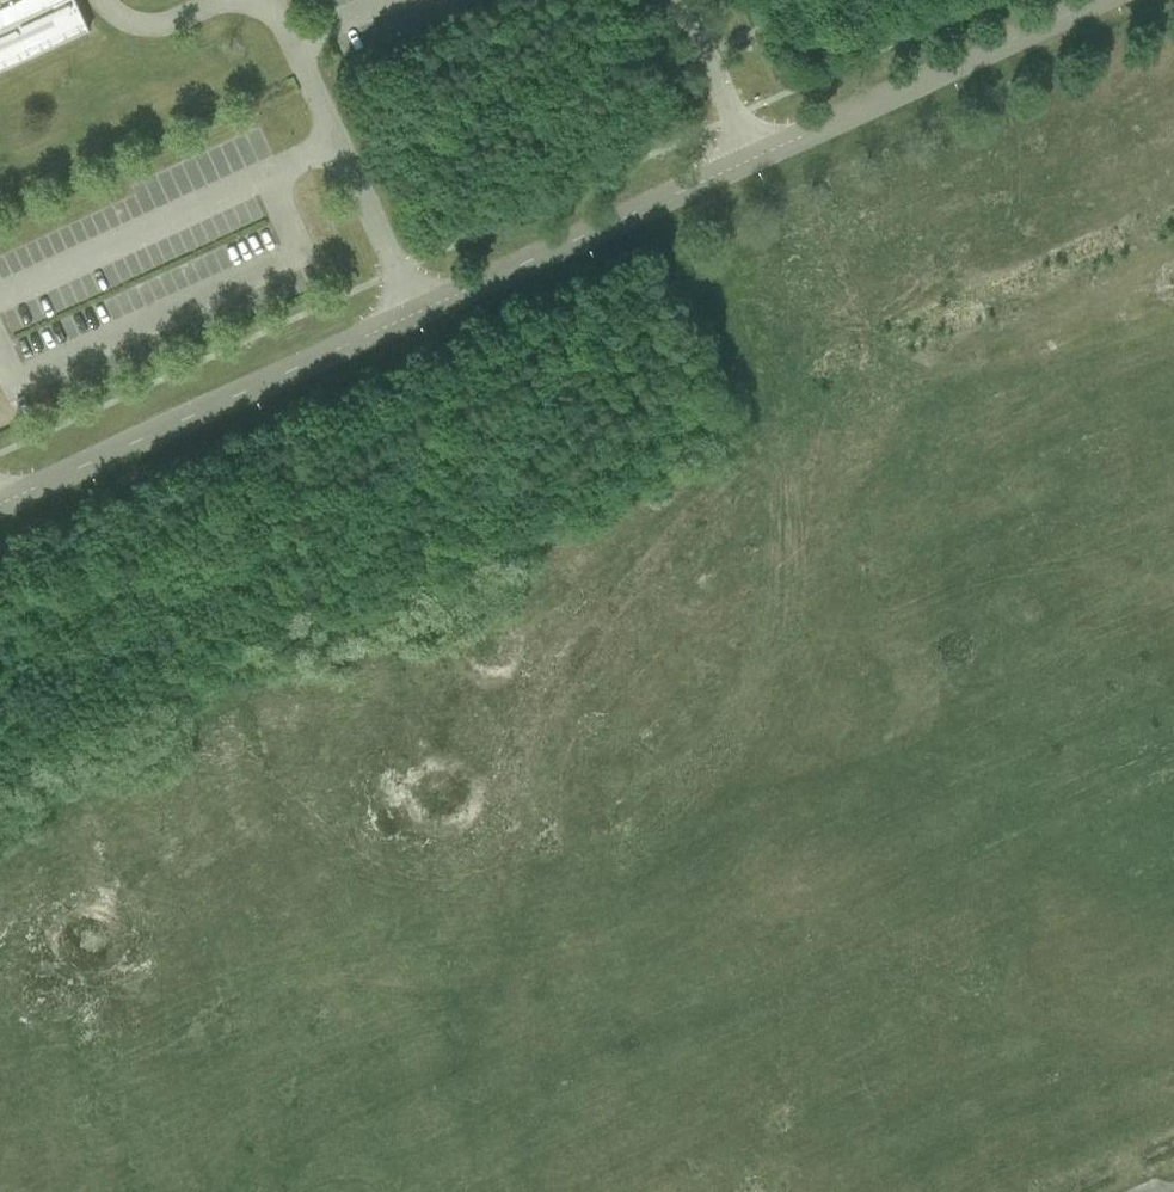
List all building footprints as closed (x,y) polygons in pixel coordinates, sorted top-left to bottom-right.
[(90,29),(76,0),(0,0),(0,70),(90,29)]
